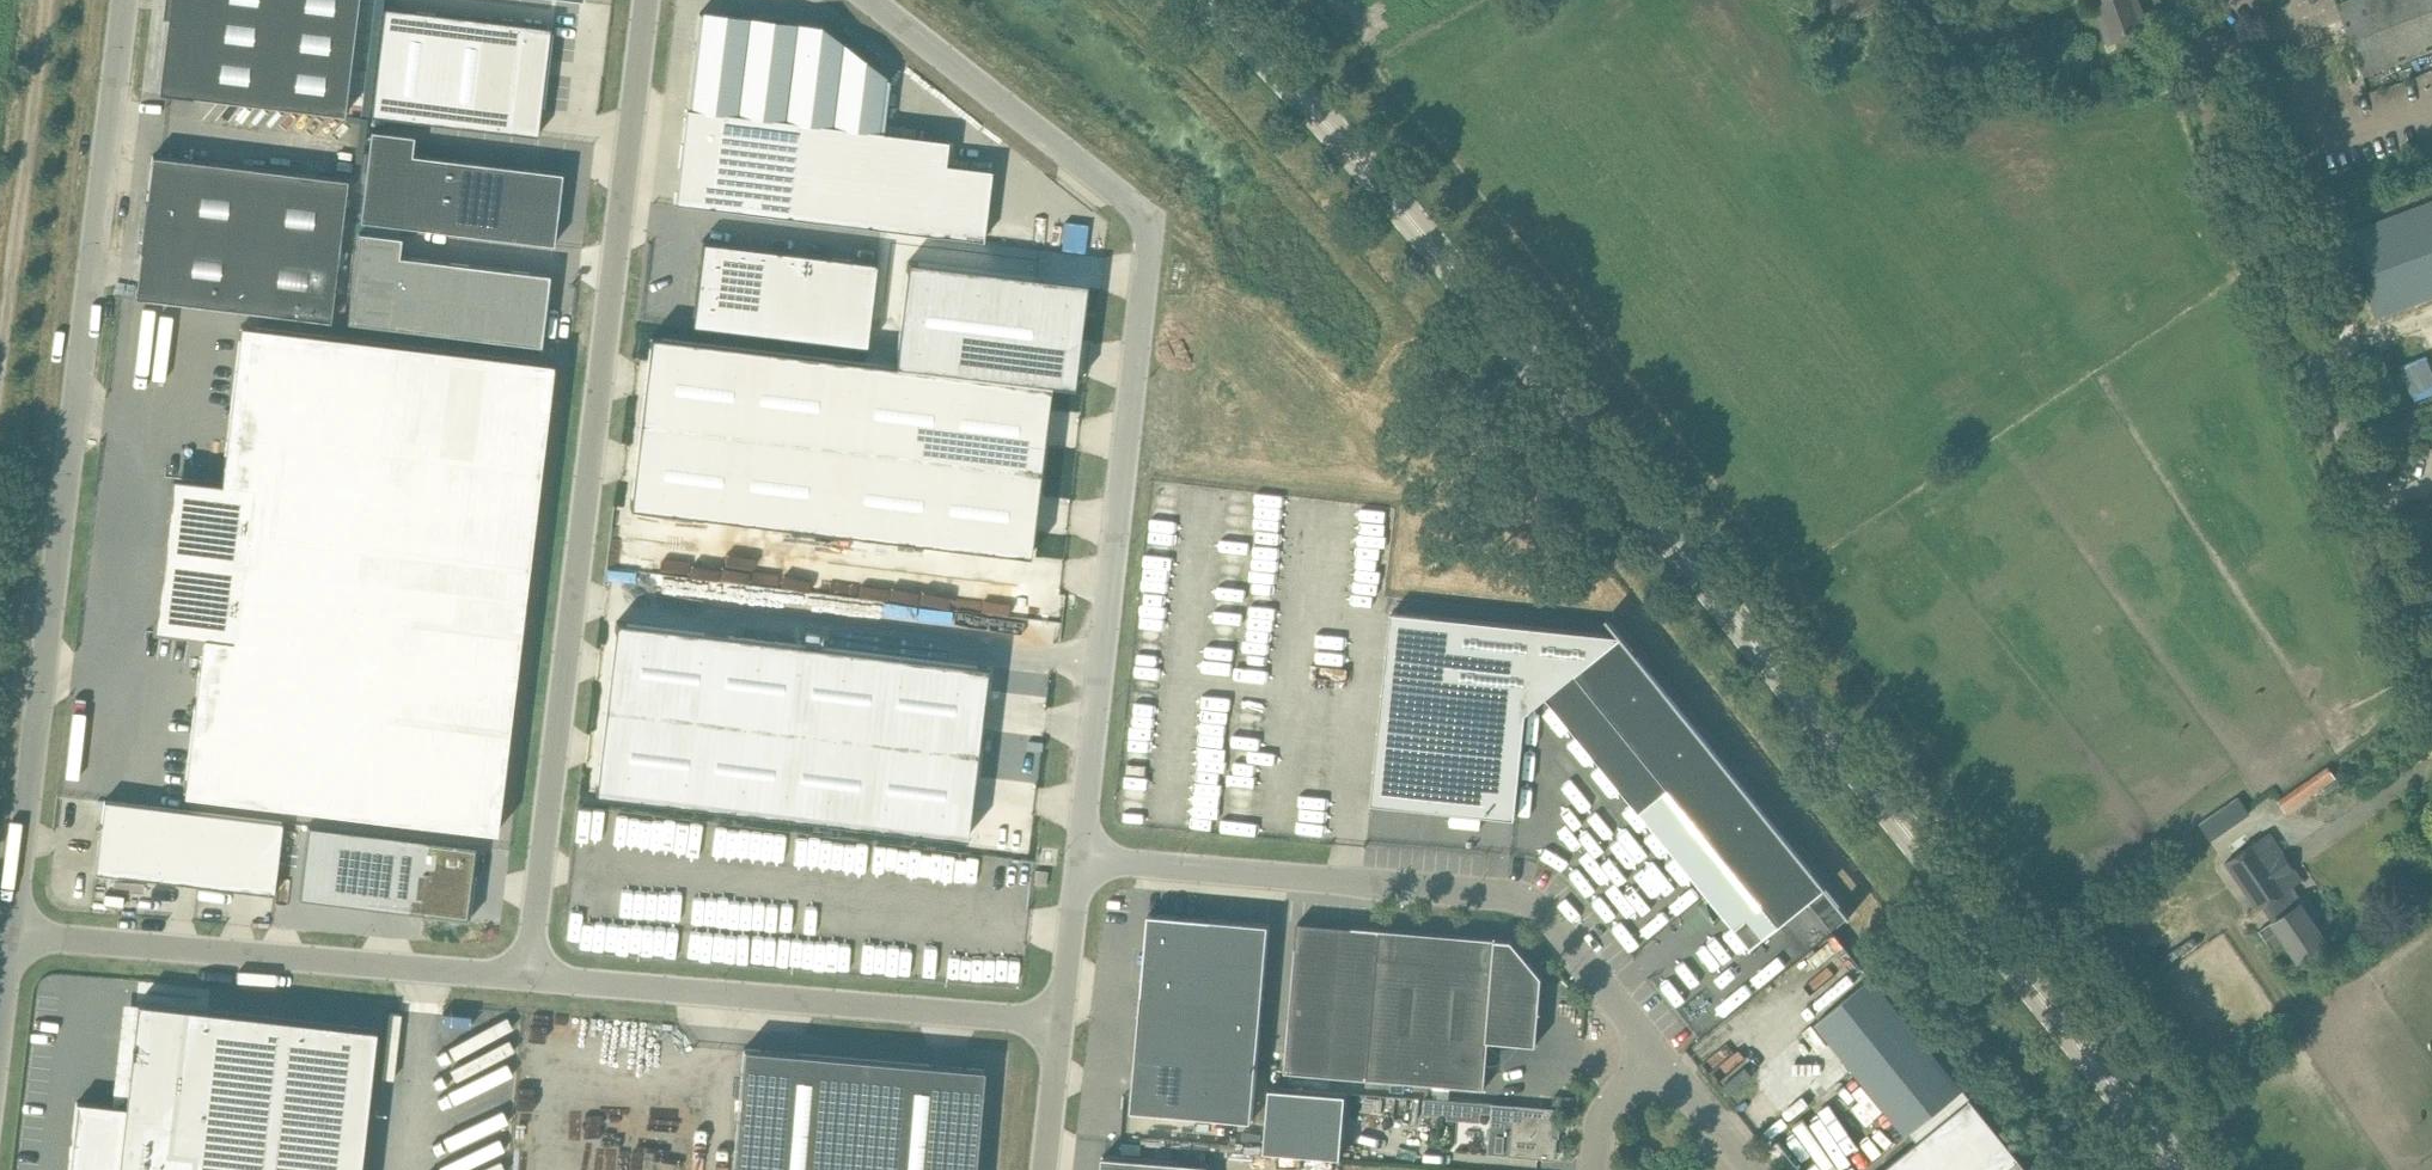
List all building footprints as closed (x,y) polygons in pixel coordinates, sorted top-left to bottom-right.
[(159,94),(345,116),(359,0),(171,0),(159,94)] [(2127,37),(2150,29),(2139,0),(2087,0),(2088,3),(2093,1),(2109,44),(2127,37)] [(2337,2),(2363,74),(2431,49),(2431,0),(2343,0),(2337,2)] [(385,7),(372,116),(538,136),(551,28),(551,27),(385,7)] [(687,108),(675,203),(852,225),(983,241),(991,170),(945,165),(948,141),(883,133),(889,81),(884,76),(824,30),(821,28),(819,28),(784,23),(785,18),(762,15),(761,21),(705,14),(699,13),(699,17),(689,96),(688,109),(687,108)] [(414,136),(371,130),(360,221),(375,223),(403,226),(412,155),(414,136)] [(444,159),(412,155),(403,226),(435,230),(444,159)] [(347,180),(152,156),(146,203),(144,203),(139,251),(140,251),(135,298),(329,321),(347,180)] [(563,173),(444,159),(435,230),(554,244),(563,173)] [(2345,234),(2350,247),(2357,268),(2362,266),(2368,283),(2364,284),(2375,314),(2377,319),(2431,298),(2431,201),(2345,234)] [(359,232),(348,322),(541,346),(550,274),(400,256),(402,237),(359,232)] [(866,347),(876,263),(703,242),(693,325),(693,326),(866,347)] [(1079,301),(1063,285),(1037,282),(1038,277),(908,261),(899,332),(895,366),(1050,384),(1074,387),(1081,328),(1076,327),(1079,301)] [(173,479),(164,554),(525,598),(545,432),(554,364),(462,352),(242,326),(223,484),(173,478),(173,479)] [(651,336),(630,507),(1030,556),(1050,384),(895,366),(651,336)] [(164,554),(155,630),(204,636),(185,795),(471,829),(497,832),(504,774),(525,598),(164,554)] [(1392,614),(1372,805),(1516,819),(1527,713),(1547,697),(1751,948),(1808,902),(1819,915),(1848,917),(1621,637),(1392,614)] [(596,793),(966,838),(987,667),(617,622),(596,793)] [(2336,777),(2329,766),(2328,765),(2278,800),(2286,812),(2336,777)] [(2250,814),(2242,802),(2238,796),(2199,823),(2210,841),(2250,814)] [(96,873),(275,894),(284,822),(105,800),(96,873)] [(472,874),(470,874),(474,845),(308,824),(299,897),(419,912),(418,914),(467,920),(472,874)] [(2289,912),(2274,923),(2260,931),(2272,949),(2286,941),(2298,959),(2326,941),(2313,922),(2321,916),(2309,898),(2304,901),(2293,886),(2302,880),(2270,832),(2226,862),(2259,910),(2279,897),(2289,912)] [(1270,924),(1149,914),(1132,1110),(1252,1121),(1270,924)] [(1284,1071),(1485,1088),(1489,1041),(1537,1045),(1542,976),(1512,940),(1297,922),(1284,1071)] [(1910,1133),(1911,1133),(1964,1090),(1965,1089),(1942,1060),(1874,977),(1866,983),(1816,1023),(1907,1136),(1910,1133)] [(137,1005),(126,1107),(112,1106),(77,1102),(69,1169),(360,1169),(376,1029),(139,1003),(138,1002),(137,1005)] [(742,1050),(732,1169),(974,1169),(983,1071),(742,1050)] [(1271,1088),(1266,1151),(1341,1157),(1347,1094),(1271,1088)] [(1884,1169),(1999,1169),(2017,1155),(1964,1090),(1911,1133),(1918,1142),(1884,1169)] [(1424,1098),(1423,1113),(1448,1115),(1450,1100),(1424,1098)] [(1492,1103),(1488,1154),(1510,1156),(1556,1159),(1558,1137),(1553,1137),(1555,1108),(1514,1105),(1492,1103)] [(1209,1164),(1104,1156),(1104,1155),(1103,1155),(1102,1169),(1208,1169),(1209,1164)] [(2017,1155),(1999,1169),(2029,1169),(2017,1155)]
